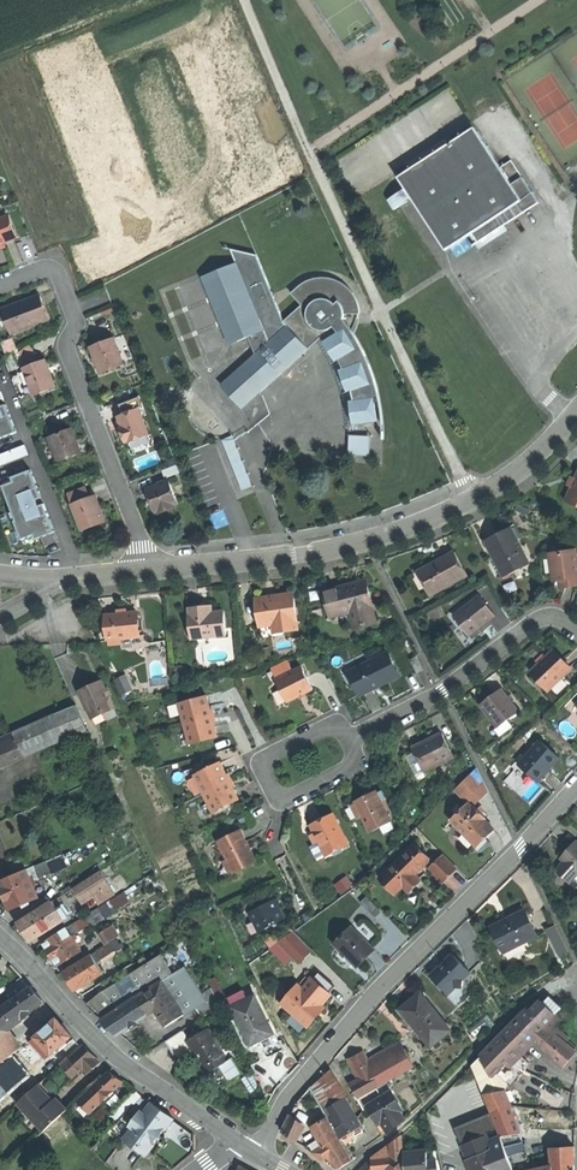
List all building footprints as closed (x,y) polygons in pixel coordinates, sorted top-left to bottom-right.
[(408,167),(399,174),(406,185),(404,186),(448,251),(471,236),(499,218),(506,229),(542,204),(526,180),(516,187),(504,171),(481,136),(472,124),(445,142),(448,147),(412,172),(408,167)] [(445,142),(408,167),(412,172),(448,147),(445,142)] [(515,163),(504,171),(516,187),(526,180),(515,163)] [(0,219),(0,243),(16,237),(7,216),(0,219)] [(499,218),(471,236),(479,246),(506,229),(499,218)] [(239,263),(210,275),(217,293),(228,289),(230,294),(220,298),(223,307),(227,317),(239,312),(241,317),(229,322),(233,331),(238,342),(253,336),(259,353),(241,368),(244,370),(242,380),(249,389),(257,389),(259,393),(310,348),(303,341),(318,330),(332,323),(340,333),(327,342),(337,360),(340,359),(344,369),(342,371),(348,391),(353,390),(354,401),(351,401),(355,425),(360,425),(378,421),(375,398),(379,397),(376,377),(371,365),(366,353),(355,335),(345,319),(347,313),(361,314),(359,304),(356,297),(356,296),(352,291),(347,286),(341,281),(334,278),(327,278),(319,278),(311,281),(292,292),(304,305),(285,320),(258,253),(233,249),(239,263)] [(210,275),(203,278),(213,301),(220,298),(217,293),(210,275)] [(23,301),(4,308),(12,332),(50,319),(42,295),(23,301)] [(220,298),(213,301),(216,308),(223,307),(220,298)] [(223,307),(216,308),(223,324),(229,322),(227,317),(223,307)] [(229,322),(223,324),(226,333),(233,331),(229,322)] [(303,341),(310,348),(319,340),(334,368),(346,407),(347,414),(348,431),(360,430),(360,425),(355,425),(351,401),(354,401),(353,390),(348,391),(342,371),(344,369),(340,359),(337,360),(327,342),(340,333),(332,323),(318,330),(303,341)] [(233,331),(226,333),(231,344),(238,342),(233,331)] [(115,337),(92,346),(97,359),(102,372),(125,363),(115,337)] [(30,345),(20,351),(27,367),(38,363),(30,345)] [(38,363),(27,367),(36,394),(55,386),(50,373),(45,360),(38,363)] [(241,368),(223,384),(243,407),(259,393),(257,389),(249,389),(242,380),(244,370),(241,368)] [(0,385),(0,439),(0,440),(19,432),(8,405),(3,407),(0,400),(5,398),(0,385)] [(143,396),(122,403),(126,414),(141,408),(142,410),(147,408),(143,396)] [(126,414),(121,415),(125,426),(123,427),(126,435),(129,444),(151,434),(142,410),(141,408),(126,414)] [(73,428),(51,436),(61,461),(82,453),(78,440),(73,428)] [(373,436),(350,434),(349,456),(372,457),(373,436)] [(236,435),(224,439),(243,491),(254,488),(236,435)] [(32,455),(28,446),(0,457),(0,468),(32,455)] [(45,498),(34,471),(16,478),(17,483),(7,487),(21,522),(19,522),(26,540),(38,535),(40,540),(58,532),(48,505),(42,507),(40,500),(45,498)] [(573,487),(567,501),(576,505),(576,479),(573,487)] [(171,480),(147,488),(151,499),(155,510),(178,502),(171,480)] [(96,494),(73,503),(82,527),(100,520),(101,523),(104,522),(107,521),(96,494)] [(499,534),(487,540),(496,559),(497,558),(506,576),(530,564),(512,527),(499,534)] [(438,561),(419,571),(432,594),(469,574),(457,551),(438,561)] [(552,554),(555,574),(561,573),(561,578),(562,582),(563,586),(576,584),(576,551),(552,554)] [(346,587),(325,593),(332,616),(351,611),(355,627),(376,621),(372,606),(373,606),(366,581),(346,587)] [(271,597),(256,599),(260,626),(272,624),(283,623),(284,631),(298,629),(293,594),(287,594),(280,595),(281,597),(271,598),(271,597)] [(482,595),(455,614),(470,635),(484,625),(497,615),(482,595)] [(196,608),(190,608),(191,615),(190,615),(193,638),(226,634),(224,612),(212,613),(203,614),(202,611),(202,607),(196,608)] [(122,613),(107,615),(109,640),(110,639),(122,638),(140,636),(138,612),(122,613)] [(283,623),(272,624),(273,632),(284,631),(283,623)] [(543,661),(531,672),(549,691),(572,669),(554,650),(543,661)] [(387,654),(350,672),(361,694),(379,685),(398,676),(387,654)] [(417,656),(410,659),(417,673),(424,670),(417,656)] [(288,662),(274,669),(278,679),(293,672),(288,662)] [(278,679),(277,680),(287,701),(300,695),(313,689),(302,667),(293,672),(278,679)] [(91,686),(81,690),(93,718),(94,718),(93,715),(103,710),(104,713),(115,708),(110,698),(111,694),(109,688),(103,691),(99,682),(91,686)] [(493,696),(482,704),(499,726),(500,727),(509,720),(520,711),(503,689),(493,696)] [(207,695),(178,702),(181,714),(184,722),(212,715),(209,705),(207,695)] [(178,702),(170,704),(173,716),(181,714),(178,702)] [(76,705),(57,713),(67,737),(87,729),(76,705)] [(14,732),(17,739),(0,747),(0,766),(67,737),(57,713),(14,732)] [(212,715),(184,722),(186,731),(189,743),(217,735),(215,725),(212,715)] [(500,727),(499,726),(496,728),(501,735),(514,725),(509,720),(500,727)] [(186,731),(177,733),(181,745),(189,743),(186,731)] [(0,737),(0,747),(17,739),(14,732),(0,737)] [(427,740),(412,748),(418,760),(424,770),(453,756),(442,733),(427,740)] [(540,741),(519,764),(538,782),(548,770),(559,759),(540,741)] [(418,760),(410,764),(416,777),(420,778),(426,775),(424,770),(418,760)] [(221,762),(195,774),(208,801),(214,812),(239,800),(235,791),(226,772),(221,762)] [(381,790),(377,791),(382,800),(386,798),(381,790)] [(367,797),(356,802),(363,816),(368,827),(390,817),(382,800),(377,791),(367,797)] [(208,801),(200,805),(206,816),(214,812),(208,801)] [(356,802),(351,805),(357,819),(363,816),(356,802)] [(468,803),(450,820),(476,847),(477,846),(475,845),(483,838),(485,839),(489,835),(494,830),(483,820),(485,818),(473,806),(472,807),(468,803)] [(322,818),(311,824),(316,833),(320,840),(327,855),(348,844),(333,813),(322,818)] [(390,817),(368,827),(370,830),(391,819),(390,817)] [(241,831),(219,842),(228,859),(234,870),(235,872),(256,861),(256,860),(254,861),(248,849),(250,848),(247,842),(241,831)] [(562,858),(565,861),(557,870),(571,883),(576,877),(576,842),(570,850),(562,858)] [(415,844),(382,877),(397,893),(404,887),(416,875),(431,860),(415,844)] [(62,855),(47,862),(52,873),(67,866),(62,855)] [(459,871),(446,857),(433,871),(446,884),(459,871)] [(25,858),(10,864),(13,872),(28,865),(25,858)] [(228,859),(224,862),(229,872),(234,870),(228,859)] [(47,862),(26,870),(31,881),(52,873),(47,862)] [(0,880),(0,885),(4,895),(11,909),(38,897),(31,881),(26,870),(26,869),(0,880)] [(102,870),(57,899),(61,906),(69,901),(74,908),(96,894),(101,902),(116,892),(102,870)] [(342,893),(355,884),(348,875),(335,884),(342,893)] [(416,875),(404,887),(410,893),(415,887),(422,881),(416,875)] [(124,892),(110,900),(113,905),(116,908),(130,900),(124,892)] [(379,908),(365,894),(358,901),(372,915),(379,908)] [(276,899),(250,912),(254,920),(260,931),(286,918),(281,909),(276,899)] [(110,900),(90,913),(93,917),(113,905),(110,900)] [(54,901),(20,922),(26,931),(32,940),(65,918),(61,912),(58,908),(54,901)] [(498,924),(492,927),(505,951),(537,935),(524,911),(514,916),(503,921),(498,924)] [(512,912),(501,918),(503,921),(514,916),(512,912)] [(90,913),(85,916),(90,925),(92,927),(97,923),(93,917),(90,913)] [(85,916),(67,927),(72,936),(90,925),(85,916)] [(260,931),(254,920),(248,924),(254,934),(260,931)] [(113,925),(100,933),(107,944),(120,936),(113,925)] [(67,927),(44,941),(51,953),(58,964),(81,950),(72,936),(67,927)] [(372,948),(351,927),(334,944),(355,965),(363,957),(372,948)] [(294,931),(279,942),(293,956),(294,957),(298,954),(302,958),(312,949),(294,931)] [(559,932),(551,936),(561,955),(569,951),(559,932)] [(279,942),(271,947),(287,963),(293,956),(279,942)] [(110,943),(92,954),(97,963),(115,952),(110,943)] [(167,1026),(185,1014),(197,1006),(203,1017),(221,1006),(212,988),(203,992),(172,945),(102,990),(98,994),(88,1003),(105,1018),(103,1019),(111,1027),(118,1034),(156,1009),(167,1026)] [(97,963),(92,954),(64,972),(70,981),(75,990),(103,972),(97,963)] [(471,971),(454,954),(432,975),(441,984),(449,993),(456,986),(463,986),(463,978),(471,971)] [(0,977),(0,996),(26,979),(15,967),(0,977)] [(318,973),(312,980),(329,994),(335,987),(318,973)] [(312,980),(311,979),(302,990),(297,986),(286,999),(294,1006),(290,1010),(308,1026),(318,1014),(315,1012),(320,1005),(325,1000),(330,994),(329,994),(312,980)] [(34,988),(3,1009),(14,1025),(46,1002),(34,988)] [(245,990),(229,998),(233,1006),(249,998),(245,990)] [(411,1000),(401,1009),(431,1046),(451,1029),(420,992),(411,1000)] [(249,998),(233,1006),(251,1043),(263,1037),(274,1032),(255,995),(249,998)] [(559,1005),(550,997),(544,1003),(553,1012),(559,1005)] [(294,1006),(286,999),(282,1004),(290,1010),(294,1006)] [(531,1011),(529,1010),(482,1057),(491,1076),(511,1087),(525,1070),(529,1062),(518,1052),(531,1040),(563,1067),(576,1051),(576,1050),(567,1041),(568,1039),(556,1027),(562,1021),(553,1012),(544,1003),(541,1001),(531,1011)] [(318,1014),(323,1008),(320,1005),(315,1012),(318,1014)] [(0,1012),(0,1034),(3,1037),(9,1033),(7,1030),(14,1025),(3,1009),(0,1012)] [(60,1020),(40,1038),(55,1055),(75,1037),(60,1020)] [(190,1041),(189,1042),(195,1052),(209,1072),(219,1066),(229,1060),(209,1029),(190,1041)] [(190,1041),(183,1030),(166,1041),(180,1061),(187,1057),(195,1052),(189,1042),(190,1041)] [(15,1041),(9,1033),(3,1037),(0,1034),(0,1052),(15,1041)] [(37,1038),(32,1043),(41,1054),(47,1049),(37,1038)] [(356,1054),(349,1057),(359,1078),(349,1084),(357,1098),(379,1084),(413,1064),(411,1060),(410,1060),(399,1039),(389,1044),(391,1048),(368,1061),(362,1050),(356,1054)] [(0,1052),(0,1057),(5,1064),(22,1050),(18,1045),(15,1041),(0,1052)] [(24,1041),(18,1045),(22,1050),(27,1046),(24,1041)] [(41,1054),(32,1043),(18,1055),(43,1084),(45,1082),(56,1072),(41,1054)] [(88,1046),(66,1066),(77,1078),(88,1069),(99,1059),(99,1058),(88,1046)] [(229,1060),(219,1066),(229,1081),(244,1072),(234,1057),(229,1060)] [(480,1085),(483,1093),(500,1135),(519,1133),(505,1089),(511,1088),(490,1077),(481,1057),(472,1066),(480,1085)] [(103,1064),(99,1059),(88,1069),(92,1074),(103,1064)] [(252,1071),(242,1076),(251,1091),(260,1087),(252,1071)] [(329,1071),(312,1086),(324,1108),(328,1107),(344,1097),(329,1071)] [(126,1082),(113,1073),(98,1086),(111,1096),(126,1082)] [(59,1097),(45,1082),(43,1084),(42,1085),(56,1100),(59,1097)] [(388,1082),(381,1086),(386,1094),(392,1090),(388,1082)] [(56,1100),(42,1085),(21,1103),(47,1132),(70,1110),(59,1097),(56,1100)] [(111,1096),(98,1086),(92,1091),(104,1103),(111,1096)] [(379,1087),(378,1086),(359,1098),(365,1108),(370,1105),(380,1122),(382,1121),(389,1131),(405,1118),(400,1110),(402,1108),(392,1090),(386,1094),(381,1086),(379,1087)] [(92,1091),(81,1100),(94,1113),(104,1103),(92,1091)] [(146,1097),(138,1091),(114,1116),(121,1123),(146,1097)] [(331,1120),(336,1128),(355,1117),(348,1104),(344,1097),(328,1107),(335,1117),(331,1120)] [(177,1120),(155,1103),(147,1114),(144,1112),(133,1128),(136,1130),(128,1141),(151,1157),(159,1146),(158,1145),(161,1140),(165,1139),(165,1135),(168,1130),(170,1131),(177,1120)] [(304,1125),(296,1103),(282,1131),(288,1135),(295,1139),(304,1125)] [(360,1125),(355,1117),(336,1128),(341,1137),(346,1134),(352,1130),(354,1135),(363,1131),(360,1125)] [(312,1127),(317,1139),(334,1128),(329,1118),(312,1127)] [(334,1128),(317,1139),(306,1145),(306,1146),(310,1146),(314,1151),(323,1159),(326,1157),(328,1156),(332,1161),(334,1160),(339,1168),(351,1160),(337,1139),(334,1128)] [(500,1135),(500,1137),(514,1169),(532,1169),(519,1133),(500,1135)] [(463,1146),(472,1169),(514,1169),(500,1137),(489,1141),(487,1136),(463,1146)] [(403,1156),(404,1155),(403,1142),(381,1151),(382,1158),(372,1159),(372,1158),(360,1169),(405,1169),(403,1156)] [(574,1165),(574,1147),(551,1149),(552,1166),(535,1169),(574,1169),(574,1165)] [(427,1161),(426,1151),(415,1152),(415,1154),(404,1155),(405,1169),(440,1169),(437,1161),(427,1161)]
